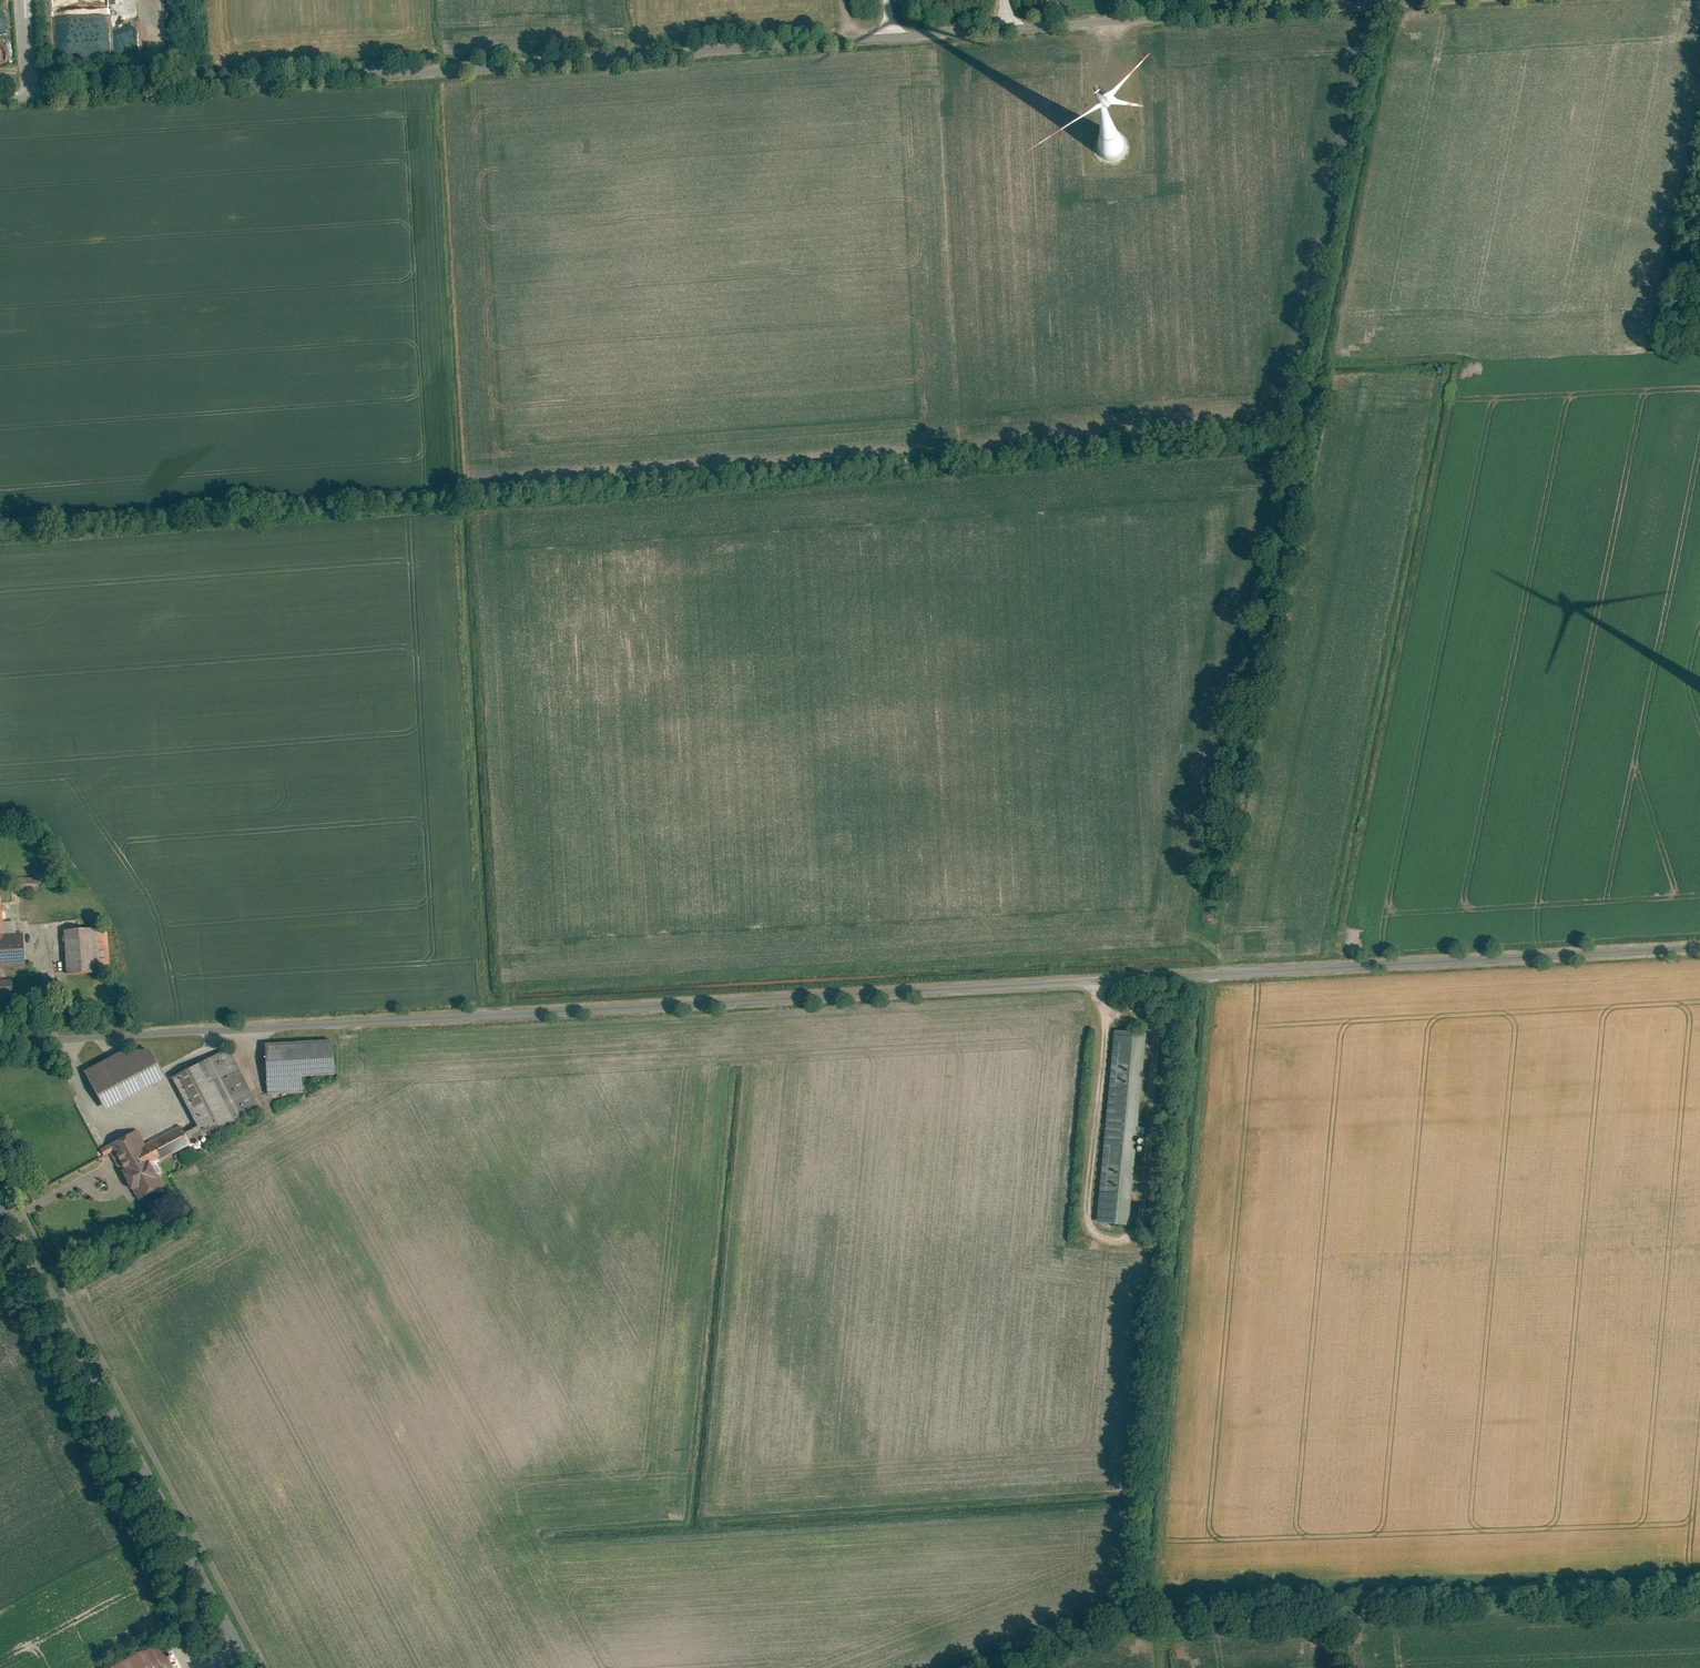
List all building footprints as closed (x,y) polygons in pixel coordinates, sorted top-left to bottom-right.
[(37,866),(9,866),(9,879),(37,879),(37,866)] [(22,967),(21,941),(5,942),(3,902),(0,902),(0,968),(22,967)] [(67,923),(68,978),(109,978),(108,932),(90,932),(90,923),(67,923)] [(14,977),(0,978),(0,995),(15,994),(14,977)] [(1148,1035),(1115,1032),(1098,1225),(1131,1228),(1148,1035)] [(332,1074),(330,1039),(262,1043),(265,1088),(296,1086),(296,1076),(332,1074)] [(42,1187),(99,1159),(116,1195),(130,1188),(137,1203),(158,1192),(146,1166),(148,1166),(257,1112),(225,1047),(169,1075),(195,1129),(180,1136),(176,1126),(141,1144),(137,1135),(101,1153),(79,1107),(18,1137),(42,1187)] [(121,1050),(82,1071),(103,1110),(163,1078),(147,1048),(121,1050)] [(106,1667),(175,1667),(160,1640),(106,1667)]
